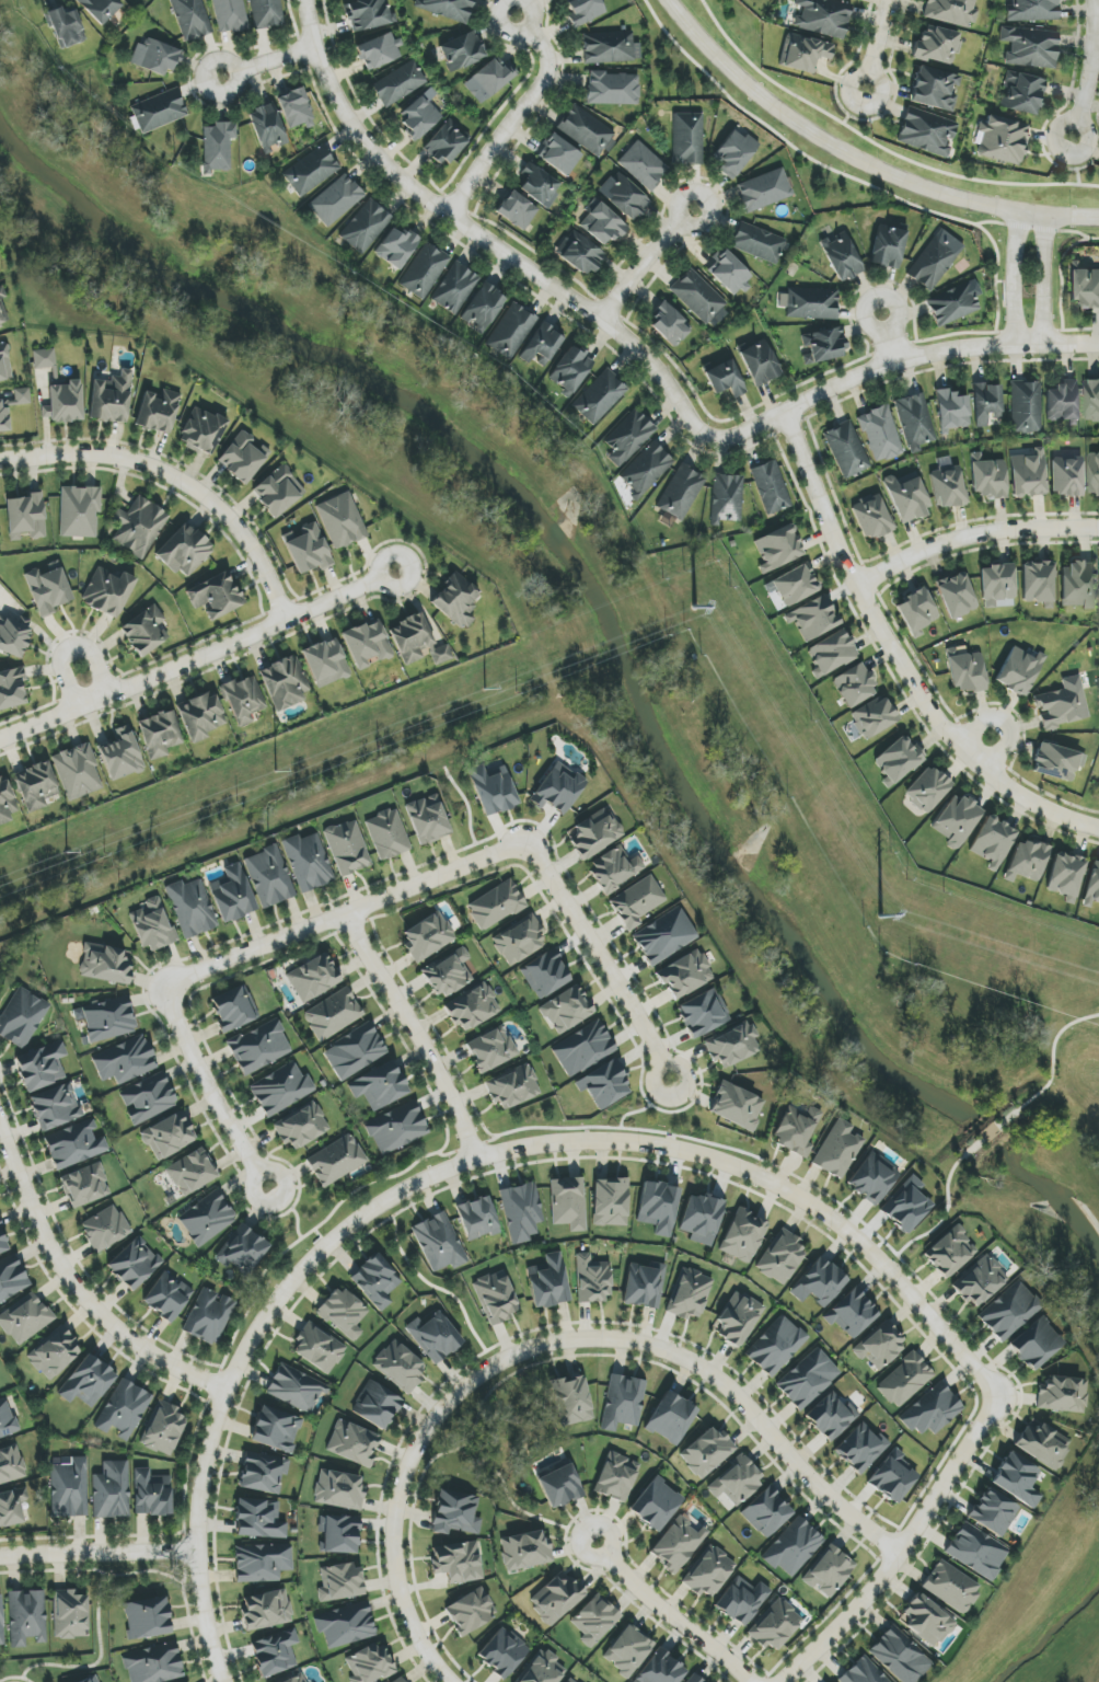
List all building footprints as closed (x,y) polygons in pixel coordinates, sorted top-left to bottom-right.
[(123,6),(118,0),(76,0),(101,26),(123,6)] [(213,33),(201,0),(170,0),(185,43),(213,33)] [(220,35),(249,29),(243,0),(212,0),(220,35)] [(283,27),(280,0),(250,0),(253,30),(283,27)] [(393,24),(388,0),(361,0),(345,3),(352,32),(393,24)] [(419,9),(466,24),(474,0),(422,0),(419,9)] [(574,29),(607,13),(600,0),(573,0),(567,3),(571,13),(568,15),(574,29)] [(853,4),(836,0),(795,0),(794,5),(799,7),(794,28),(844,40),(853,4)] [(922,17),(971,30),(976,10),(974,10),(976,0),(927,0),(922,17)] [(1058,0),(1008,0),(1008,22),(1058,20),(1058,0)] [(46,14),(61,50),(87,40),(72,4),(46,14)] [(951,66),(959,33),(922,25),(914,58),(951,66)] [(1006,66),(1058,68),(1060,31),(1000,28),(999,42),(1008,42),(1006,66)] [(402,58),(398,48),(400,47),(393,31),(356,46),(366,72),(402,58)] [(449,73),(486,59),(475,31),(439,45),(449,73)] [(584,63),(641,61),(640,44),(633,44),(632,32),(583,34),(584,63)] [(814,73),(817,57),(831,60),(834,43),(786,34),(780,67),(814,73)] [(131,64),(164,77),(167,70),(174,73),(182,51),(143,36),(131,64)] [(427,85),(413,59),(370,81),(384,107),(427,85)] [(517,72),(507,60),(500,67),(492,59),(463,85),(481,105),(517,72)] [(958,91),(961,75),(918,67),(910,103),(953,112),(958,91)] [(1040,116),(1047,78),(1006,71),(1004,84),(1007,85),(1003,109),(1040,116)] [(588,104),(639,105),(639,74),(588,73),(588,104)] [(315,127),(305,88),(278,95),(287,129),(304,124),(306,129),(315,127)] [(131,105),(140,133),(187,118),(178,89),(131,105)] [(397,116),(417,139),(443,118),(423,94),(397,116)] [(272,151),(271,149),(288,142),(273,103),(247,112),(263,155),(272,151)] [(557,128),(598,158),(616,133),(575,104),(557,128)] [(959,123),(908,107),(897,142),(948,158),(952,144),(959,123)] [(703,114),(672,114),(672,164),(703,164),(703,114)] [(1030,127),(985,114),(980,132),(983,133),(976,154),(1018,167),(1030,127)] [(457,127),(447,118),(422,148),(446,168),(469,140),(455,128),(457,127)] [(203,128),(204,172),(231,172),(230,139),(237,139),(236,123),(214,123),(214,127),(203,128)] [(760,145),(746,134),(743,138),(733,130),(713,157),(723,165),(719,170),(732,181),(760,145)] [(537,156),(567,178),(583,155),(553,134),(537,156)] [(618,162),(649,192),(670,170),(638,140),(618,162)] [(340,170),(324,146),(282,173),(298,198),(340,170)] [(546,209),(563,186),(531,162),(514,185),(546,209)] [(793,196),(783,168),(736,185),(746,213),(793,196)] [(328,229),(365,195),(344,173),(307,206),(328,229)] [(609,180),(599,191),(632,223),(651,203),(622,175),(614,184),(609,180)] [(526,230),(538,206),(508,191),(496,215),(526,230)] [(357,254),(393,220),(372,198),(337,233),(357,254)] [(629,228),(600,202),(588,214),(596,221),(586,231),(602,246),(611,236),(617,242),(629,228)] [(786,239),(741,222),(731,247),(776,265),(786,239)] [(399,271),(417,241),(391,225),(373,255),(399,271)] [(873,264),(900,269),(906,230),(879,226),(873,264)] [(965,248),(944,230),(908,274),(929,292),(965,248)] [(840,284),(864,271),(844,233),(820,246),(840,284)] [(606,253),(575,234),(561,258),(591,277),(606,253)] [(450,259),(426,242),(397,283),(421,301),(450,259)] [(754,279),(726,250),(707,269),(734,298),(754,279)] [(727,303),(691,268),(670,290),(706,326),(727,303)] [(1072,307),(1098,306),(1098,269),(1071,270),(1072,307)] [(461,318),(483,332),(506,297),(483,282),(461,318)] [(980,295),(977,284),(928,296),(935,325),(979,314),(975,296),(980,295)] [(9,324),(1,300),(7,298),(3,286),(0,287),(0,327),(9,324)] [(779,307),(787,307),(787,318),(838,319),(838,290),(780,289),(779,307)] [(693,328),(666,303),(647,323),(674,348),(693,328)] [(845,359),(841,329),(801,333),(803,352),(802,352),(803,364),(845,359)] [(754,387),(781,376),(767,341),(739,351),(754,387)] [(7,343),(0,344),(0,382),(14,379),(7,343)] [(33,350),(34,368),(56,368),(55,349),(33,350)] [(594,363),(576,349),(553,379),(565,388),(561,393),(568,399),(594,363)] [(746,393),(731,359),(703,372),(714,394),(729,388),(733,398),(746,393)] [(628,390),(606,369),(571,405),(593,426),(628,390)] [(128,423),(131,372),(110,370),(110,377),(92,376),(90,421),(128,423)] [(1010,380),(1012,432),(1043,431),(1041,379),(1010,380)] [(49,386),(50,423),(82,422),(81,380),(68,380),(68,385),(49,386)] [(1046,389),(1047,421),(1077,421),(1076,381),(1055,382),(1055,389),(1046,389)] [(1085,382),(1086,421),(1098,421),(1098,381),(1085,382)] [(988,427),(987,416),(1002,416),(1001,384),(974,385),(975,427),(988,427)] [(30,404),(30,388),(14,389),(15,405),(30,404)] [(181,394),(163,389),(161,396),(145,391),(135,425),(170,436),(181,394)] [(969,429),(968,396),(957,396),(957,390),(937,391),(939,430),(969,429)] [(936,441),(923,393),(894,401),(909,455),(921,452),(920,445),(936,441)] [(9,432),(8,401),(0,401),(0,432),(9,432)] [(195,406),(178,443),(210,458),(227,421),(195,406)] [(859,415),(873,464),(903,455),(888,406),(859,415)] [(619,469),(657,429),(636,410),(605,442),(613,451),(607,457),(619,469)] [(842,479),(870,470),(853,421),(825,431),(842,479)] [(245,485),(271,453),(258,442),(243,429),(216,462),(245,485)] [(675,463),(654,442),(620,475),(640,497),(675,463)] [(1011,457),(1012,498),(1046,496),(1044,447),(1034,448),(1034,456),(1011,457)] [(1098,495),(1098,453),(1089,453),(1090,495),(1098,495)] [(1083,496),(1082,456),(1052,456),(1052,496),(1083,496)] [(751,469),(767,516),(792,507),(776,460),(751,469)] [(973,493),(981,492),(981,500),(1007,498),(1005,460),(971,462),(973,493)] [(307,493),(284,464),(251,490),(274,520),(307,493)] [(684,522),(707,477),(680,464),(657,508),(684,522)] [(936,509),(965,505),(960,467),(931,470),(936,509)] [(900,524),(932,512),(916,472),(895,480),(893,475),(883,479),(900,524)] [(743,522),(743,475),(712,475),(712,521),(743,522)] [(60,537),(97,538),(97,512),(101,512),(101,488),(61,487),(60,537)] [(6,500),(9,541),(21,540),(20,533),(30,533),(30,539),(46,538),(43,491),(27,492),(28,498),(6,500)] [(334,551),(368,537),(349,491),(316,505),(334,551)] [(894,529),(880,495),(851,507),(865,541),(894,529)] [(170,513),(137,496),(128,514),(117,509),(110,522),(119,526),(110,541),(145,560),(170,513)] [(172,562),(188,578),(215,549),(186,521),(154,555),(167,567),(172,562)] [(298,574),(319,566),(320,570),(334,565),(316,521),(300,528),(303,535),(284,543),(298,574)] [(758,566),(761,574),(804,557),(792,525),(754,539),(764,564),(758,566)] [(1022,563),(1023,605),(1055,604),(1054,562),(1022,563)] [(783,608),(820,591),(808,563),(771,579),(783,608)] [(1061,563),(1062,608),(1095,607),(1095,563),(1061,563)] [(117,620),(135,582),(99,564),(80,602),(117,620)] [(996,600),(1015,600),(1014,565),(981,566),(982,609),(997,609),(996,600)] [(40,619),(56,613),(54,608),(73,600),(61,567),(40,575),(38,569),(24,574),(40,619)] [(185,590),(195,610),(203,606),(210,621),(244,605),(228,570),(185,590)] [(935,584),(951,621),(979,608),(963,571),(935,584)] [(430,603),(462,631),(474,618),(469,614),(475,608),(470,603),(479,593),(457,572),(430,603)] [(895,602),(909,633),(940,620),(927,588),(895,602)] [(795,621),(804,642),(840,626),(827,596),(783,614),(787,624),(795,621)] [(170,639),(162,625),(166,623),(156,605),(120,626),(139,658),(170,639)] [(33,621),(0,610),(0,652),(20,659),(33,621)] [(435,667),(453,659),(448,644),(435,648),(422,613),(388,626),(404,666),(424,659),(421,651),(428,648),(435,667)] [(342,633),(356,671),(368,667),(366,660),(377,656),(379,662),(393,657),(380,619),(342,633)] [(812,671),(815,678),(858,659),(845,630),(807,647),(816,669),(812,671)] [(316,689),(351,677),(337,638),(302,650),(316,689)] [(1030,700),(1050,658),(1038,651),(1035,657),(1012,646),(995,682),(1030,700)] [(953,694),(986,688),(980,652),(957,656),(956,648),(946,649),(953,694)] [(305,701),(302,694),(311,690),(296,654),(258,670),(276,713),(305,701)] [(848,709),(879,692),(862,662),(831,680),(848,709)] [(26,705),(22,682),(26,681),(24,667),(0,672),(0,710),(26,705)] [(238,729),(254,723),(251,715),(267,708),(254,674),(222,687),(238,729)] [(1089,720),(1081,675),(1062,679),(1064,690),(1036,696),(1042,729),(1089,720)] [(228,727),(214,690),(176,706),(190,742),(228,727)] [(850,715),(865,741),(899,721),(884,695),(850,715)] [(137,721),(150,761),(169,756),(167,749),(183,744),(172,710),(137,721)] [(98,747),(111,782),(145,769),(129,725),(115,730),(118,739),(98,747)] [(925,759),(905,734),(871,761),(891,787),(925,759)] [(1075,783),(1083,753),(1040,742),(1032,772),(1075,783)] [(68,801),(104,788),(88,743),(51,756),(68,801)] [(48,806),(45,799),(60,793),(47,761),(13,775),(29,814),(48,806)] [(561,815),(588,785),(560,761),(528,799),(540,809),(546,802),(561,815)] [(505,767),(486,774),(482,764),(467,770),(485,817),(519,805),(505,767)] [(903,794),(926,815),(953,786),(930,765),(903,794)] [(6,775),(0,777),(0,826),(11,822),(9,815),(18,812),(6,775)] [(950,840),(946,845),(956,852),(983,812),(954,792),(931,828),(950,840)] [(419,846),(452,834),(437,794),(404,805),(419,846)] [(379,862),(412,850),(397,808),(364,819),(379,862)] [(623,838),(608,808),(568,828),(583,858),(623,838)] [(990,861),(987,869),(996,873),(1017,830),(987,815),(969,851),(990,861)] [(371,866),(355,819),(323,830),(340,877),(371,866)] [(335,881),(317,833),(299,839),(297,835),(281,841),(300,894),(335,881)] [(1051,849),(1019,837),(1004,880),(1013,883),(1016,875),(1039,883),(1051,849)] [(296,896),(277,845),(243,858),(262,909),(296,896)] [(606,894),(646,869),(637,856),(630,860),(619,845),(587,865),(606,894)] [(1074,906),(1086,859),(1056,851),(1046,890),(1067,895),(1065,903),(1074,906)] [(1091,909),(1093,902),(1098,903),(1098,861),(1095,860),(1081,906),(1091,909)] [(222,924),(257,911),(240,862),(223,868),(226,878),(208,884),(222,924)] [(638,917),(666,902),(651,875),(609,900),(627,932),(642,924),(638,917)] [(201,878),(183,884),(181,880),(165,886),(184,940),(218,927),(201,878)] [(466,906),(482,932),(526,906),(510,879),(466,906)] [(145,954),(179,941),(174,927),(170,928),(159,899),(129,910),(145,954)] [(649,966),(698,939),(681,907),(631,934),(649,966)] [(418,963),(456,939),(439,910),(400,934),(418,963)] [(491,937),(508,967),(548,944),(532,915),(491,937)] [(129,985),(133,960),(122,958),(123,949),(85,943),(79,977),(129,985)] [(421,969),(436,999),(479,978),(465,948),(421,969)] [(519,969),(538,1000),(572,980),(553,949),(519,969)] [(714,979),(698,949),(655,972),(662,986),(665,984),(674,1000),(714,979)] [(286,973),(300,1004),(341,984),(327,953),(286,973)] [(502,1012),(486,983),(445,1005),(461,1034),(502,1012)] [(539,1007),(557,1036),(595,1013),(577,984),(539,1007)] [(259,1019),(246,985),(209,999),(223,1033),(259,1019)] [(26,1051),(50,1004),(16,986),(0,1017),(0,1037),(26,1051)] [(320,1043),(364,1015),(346,986),(302,1014),(320,1043)] [(716,989),(677,1005),(691,1039),(730,1023),(716,989)] [(90,1043),(137,1032),(129,996),(81,1007),(90,1043)] [(227,1041),(242,1076),(292,1054),(278,1019),(227,1041)] [(568,1078),(616,1049),(599,1020),(551,1048),(568,1078)] [(339,1081),(388,1053),(370,1022),(322,1050),(339,1081)] [(762,1052),(750,1022),(703,1041),(713,1064),(720,1061),(722,1068),(762,1052)] [(518,1056),(504,1025),(466,1043),(480,1074),(518,1056)] [(117,1085),(158,1069),(145,1035),(91,1056),(101,1082),(114,1077),(117,1085)] [(66,1078),(59,1059),(67,1055),(62,1040),(14,1058),(27,1093),(66,1078)] [(599,1111),(632,1092),(613,1060),(574,1083),(580,1093),(587,1089),(599,1111)] [(372,1112),(409,1094),(394,1061),(347,1083),(354,1099),(364,1094),(372,1112)] [(317,1093),(308,1074),(301,1077),(295,1063),(249,1084),(264,1117),(317,1093)] [(485,1082),(499,1113),(542,1093),(528,1063),(485,1082)] [(119,1092),(127,1110),(126,1110),(133,1126),(178,1106),(163,1072),(119,1092)] [(752,1132),(766,1100),(722,1081),(708,1112),(752,1132)] [(42,1132),(83,1117),(70,1082),(29,1097),(42,1132)] [(272,1124),(284,1146),(290,1142),(294,1150),(331,1131),(315,1101),(272,1124)] [(429,1136),(416,1103),(365,1122),(378,1155),(429,1136)] [(772,1144),(808,1159),(814,1145),(809,1143),(823,1112),(810,1107),(807,1114),(789,1106),(772,1144)] [(140,1132),(156,1162),(197,1140),(181,1111),(140,1132)] [(812,1163),(840,1180),(864,1140),(850,1132),(853,1126),(839,1118),(812,1163)] [(56,1171),(109,1151),(104,1136),(98,1139),(91,1119),(44,1137),(56,1171)] [(306,1158),(321,1188),(368,1164),(352,1134),(306,1158)] [(219,1177),(203,1147),(165,1168),(182,1198),(219,1177)] [(874,1207),(901,1174),(872,1150),(845,1183),(874,1207)] [(72,1210),(112,1194),(99,1162),(59,1178),(72,1210)] [(933,1206),(919,1192),(925,1186),(912,1175),(880,1210),(906,1235),(933,1206)] [(569,1224),(570,1232),(586,1231),(584,1178),(550,1179),(551,1225),(569,1224)] [(593,1225),(627,1226),(628,1180),(594,1179),(593,1225)] [(637,1223),(656,1225),(654,1236),(672,1238),(679,1187),(643,1182),(637,1223)] [(543,1223),(537,1183),(501,1189),(509,1243),(538,1238),(535,1224),(543,1223)] [(238,1221),(217,1190),(177,1217),(197,1248),(238,1221)] [(711,1247),(725,1203),(690,1193),(679,1230),(691,1234),(689,1241),(711,1247)] [(456,1206),(468,1243),(500,1232),(488,1195),(456,1206)] [(96,1254),(132,1233),(115,1204),(79,1224),(96,1254)] [(719,1251),(750,1264),(768,1222),(737,1209),(719,1251)] [(411,1228),(433,1273),(451,1264),(454,1269),(469,1262),(444,1211),(411,1228)] [(269,1243),(238,1223),(215,1259),(247,1279),(269,1243)] [(0,1224),(0,1255),(9,1252),(0,1224)] [(923,1252),(943,1279),(979,1253),(958,1226),(923,1252)] [(802,1240),(781,1227),(755,1268),(784,1286),(805,1251),(798,1246),(802,1240)] [(163,1263),(138,1236),(106,1266),(131,1293),(163,1263)] [(527,1270),(534,1308),(570,1302),(561,1252),(545,1254),(547,1266),(527,1270)] [(350,1277),(381,1312),(392,1302),(387,1296),(402,1282),(377,1253),(350,1277)] [(609,1262),(591,1263),(591,1253),(577,1254),(578,1303),(610,1302),(609,1262)] [(1009,1278),(986,1254),(952,1286),(975,1310),(1009,1278)] [(16,1255),(0,1262),(0,1302),(31,1288),(16,1255)] [(823,1308),(848,1280),(821,1256),(789,1291),(802,1304),(809,1296),(823,1308)] [(666,1265),(648,1262),(647,1267),(629,1264),(622,1303),(659,1309),(666,1265)] [(714,1279),(683,1267),(666,1310),(697,1322),(714,1279)] [(473,1281),(490,1325),(521,1313),(504,1270),(473,1281)] [(194,1293),(163,1271),(141,1302),(172,1323),(194,1293)] [(977,1314),(997,1341),(1043,1308),(1022,1280),(977,1314)] [(318,1309),(351,1344),(364,1333),(356,1325),(369,1313),(342,1285),(318,1309)] [(183,1332),(217,1347),(236,1301),(220,1294),(201,1287),(183,1332)] [(852,1340),(880,1314),(854,1287),(822,1318),(831,1326),(835,1322),(852,1340)] [(716,1334),(737,1349),(765,1310),(737,1290),(716,1320),(722,1325),(716,1334)] [(34,1291),(0,1314),(0,1323),(16,1347),(54,1321),(34,1291)] [(432,1365),(463,1345),(441,1311),(420,1324),(417,1319),(406,1326),(432,1365)] [(772,1379),(809,1338),(783,1315),(746,1355),(772,1379)] [(1065,1344),(1040,1317),(1008,1346),(1033,1373),(1065,1344)] [(878,1371),(907,1344),(886,1321),(852,1352),(861,1361),(865,1357),(878,1371)] [(348,1347),(309,1322),(290,1351),(330,1376),(348,1347)] [(48,1382),(83,1350),(60,1325),(26,1357),(48,1382)] [(429,1370),(395,1339),(372,1364),(406,1395),(429,1370)] [(798,1411),(840,1373),(817,1347),(775,1385),(798,1411)] [(876,1387),(897,1410),(935,1375),(913,1352),(876,1387)] [(57,1394),(70,1404),(76,1397),(92,1409),(117,1375),(87,1353),(57,1394)] [(327,1395),(331,1386),(279,1363),(266,1394),(311,1414),(320,1392),(327,1395)] [(560,1426),(593,1420),(584,1375),(551,1382),(560,1426)] [(646,1380),(610,1375),(601,1430),(616,1432),(617,1423),(639,1427),(646,1380)] [(1036,1408),(1083,1414),(1088,1381),(1049,1375),(1047,1386),(1040,1385),(1036,1408)] [(153,1395),(120,1378),(94,1428),(107,1434),(111,1427),(120,1431),(117,1437),(128,1443),(153,1395)] [(403,1400),(371,1380),(351,1412),(384,1432),(403,1400)] [(964,1409),(941,1382),(900,1417),(918,1437),(928,1429),(933,1435),(964,1409)] [(849,1403),(845,1407),(831,1392),(805,1417),(829,1443),(860,1414),(849,1403)] [(646,1429),(677,1446),(697,1410),(666,1393),(646,1429)] [(19,1432),(6,1398),(0,1400),(0,1439),(19,1432)] [(180,1409),(158,1399),(139,1444),(170,1457),(187,1419),(178,1415),(180,1409)] [(303,1418),(261,1406),(250,1441),(292,1454),(303,1418)] [(1074,1444),(1033,1417),(1014,1446),(1056,1472),(1074,1444)] [(380,1436),(338,1420),(326,1451),(370,1469),(375,1456),(372,1455),(380,1436)] [(858,1475),(891,1445),(880,1433),(875,1437),(863,1423),(834,1448),(858,1475)] [(679,1455),(701,1481),(735,1450),(713,1425),(679,1455)] [(27,1477),(18,1444),(0,1449),(0,1485),(27,1477)] [(287,1476),(290,1460),(246,1451),(239,1488),(278,1495),(282,1475),(287,1476)] [(867,1480),(894,1505),(921,1476),(894,1451),(867,1480)] [(1041,1470),(1008,1452),(990,1485),(1035,1509),(1047,1486),(1036,1480),(1041,1470)] [(638,1461),(606,1453),(595,1493),(627,1502),(638,1461)] [(765,1479),(742,1455),(707,1488),(717,1499),(723,1493),(736,1507),(765,1479)] [(52,1517),(88,1516),(87,1457),(71,1457),(71,1465),(50,1465),(52,1517)] [(128,1461),(102,1462),(102,1474),(92,1475),(93,1519),(130,1517),(128,1461)] [(549,1509),(584,1497),(573,1465),(538,1476),(549,1509)] [(171,1476),(150,1476),(149,1468),(134,1468),(134,1516),(171,1515),(171,1476)] [(361,1478),(319,1469),(312,1501),(360,1512),(366,1487),(359,1486),(361,1478)] [(661,1533),(683,1496),(652,1477),(629,1514),(661,1533)] [(740,1513),(765,1540),(794,1513),(769,1486),(740,1513)] [(19,1503),(29,1501),(26,1487),(0,1493),(0,1528),(24,1523),(19,1503)] [(1020,1504),(984,1488),(969,1521),(1005,1537),(1020,1504)] [(482,1519),(474,1518),(478,1497),(438,1490),(432,1528),(479,1537),(482,1519)] [(286,1538),(287,1522),(278,1522),(279,1501),(237,1500),(236,1537),(286,1538)] [(674,1574),(709,1534),(699,1525),(696,1528),(681,1515),(649,1552),(674,1574)] [(358,1554),(359,1517),(324,1516),(323,1552),(358,1554)] [(789,1580),(825,1541),(799,1517),(763,1556),(789,1580)] [(1010,1550),(964,1522),(945,1553),(991,1581),(1010,1550)] [(499,1539),(506,1572),(553,1562),(549,1544),(544,1545),(541,1530),(499,1539)] [(483,1580),(477,1541),(430,1548),(434,1575),(446,1573),(448,1585),(483,1580)] [(280,1572),(292,1571),(291,1544),(235,1546),(236,1583),(280,1582),(280,1572)] [(681,1583),(700,1596),(703,1592),(712,1598),(737,1564),(709,1544),(681,1583)] [(855,1563),(828,1544),(803,1581),(830,1600),(855,1563)] [(921,1588),(964,1615),(982,1587),(940,1559),(921,1588)] [(319,1570),(323,1589),(317,1590),(320,1603),(365,1595),(359,1563),(319,1570)] [(528,1602),(551,1627),(586,1594),(565,1573),(557,1580),(554,1577),(528,1602)] [(744,1628),(771,1591),(760,1583),(755,1589),(737,1576),(714,1607),(744,1628)] [(460,1636),(498,1617),(483,1588),(445,1606),(460,1636)] [(240,1599),(247,1632),(293,1622),(286,1589),(240,1599)] [(88,1638),(87,1596),(77,1596),(77,1590),(53,1590),(54,1638),(88,1638)] [(9,1592),(10,1648),(26,1647),(26,1638),(36,1637),(36,1644),(47,1644),(45,1591),(9,1592)] [(570,1622),(584,1635),(580,1640),(591,1650),(621,1617),(596,1593),(570,1622)] [(956,1622),(918,1593),(898,1620),(936,1649),(956,1622)] [(123,1603),(128,1640),(171,1634),(166,1597),(123,1603)] [(748,1631),(773,1654),(804,1620),(779,1597),(748,1631)] [(313,1616),(318,1634),(323,1632),(328,1650),(376,1636),(367,1601),(313,1616)] [(655,1644),(628,1623),(601,1658),(628,1679),(655,1644)] [(934,1663),(892,1625),(869,1650),(904,1681),(917,1681),(934,1663)] [(503,1680),(530,1651),(503,1627),(477,1656),(503,1680)] [(297,1667),(291,1646),(299,1644),(294,1629),(250,1643),(261,1678),(297,1667)] [(184,1674),(176,1641),(122,1654),(128,1681),(152,1681),(184,1674)] [(383,1642),(345,1658),(355,1681),(364,1681),(394,1670),(383,1642)] [(636,1681),(683,1681),(683,1662),(669,1662),(669,1650),(653,1650),(653,1668),(636,1668),(636,1681)] [(562,1681),(563,1667),(557,1667),(557,1652),(528,1652),(527,1681),(562,1681)]
